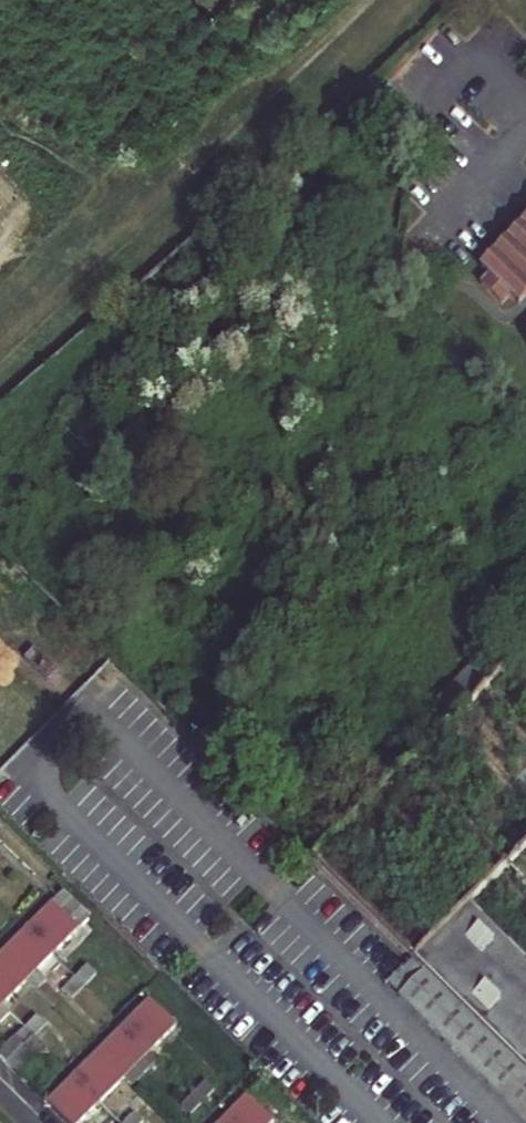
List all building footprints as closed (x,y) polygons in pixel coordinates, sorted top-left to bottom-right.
[(478,266),(487,274),(479,284),(499,303),(508,295),(517,303),(525,294),(525,217),(478,266)] [(52,904),(77,930),(86,920),(61,895),(52,904)] [(44,912),(21,936),(46,960),(68,938),(77,930),(52,904),(44,912)] [(463,904),(409,958),(421,970),(525,1074),(525,966),(463,904)] [(22,985),(46,960),(21,936),(0,957),(0,964),(22,985)] [(409,958),(384,983),(397,996),(421,970),(409,958)] [(22,985),(0,964),(0,1007),(22,985)] [(421,970),(397,996),(525,1122),(525,1074),(421,970)] [(152,1003),(144,1011),(121,1035),(146,1059),(168,1037),(177,1028),(152,1003)] [(121,1084),(146,1059),(121,1035),(96,1059),(121,1084)] [(3,1061),(21,1079),(45,1055),(26,1036),(3,1061)] [(96,1059),(73,1082),(98,1107),(121,1084),(96,1059)] [(121,1084),(131,1093),(155,1068),(146,1059),(121,1084)] [(73,1082),(48,1106),(66,1122),(83,1122),(98,1107),(73,1082)] [(227,1122),(273,1122),(250,1100),(241,1108),(227,1122)]
